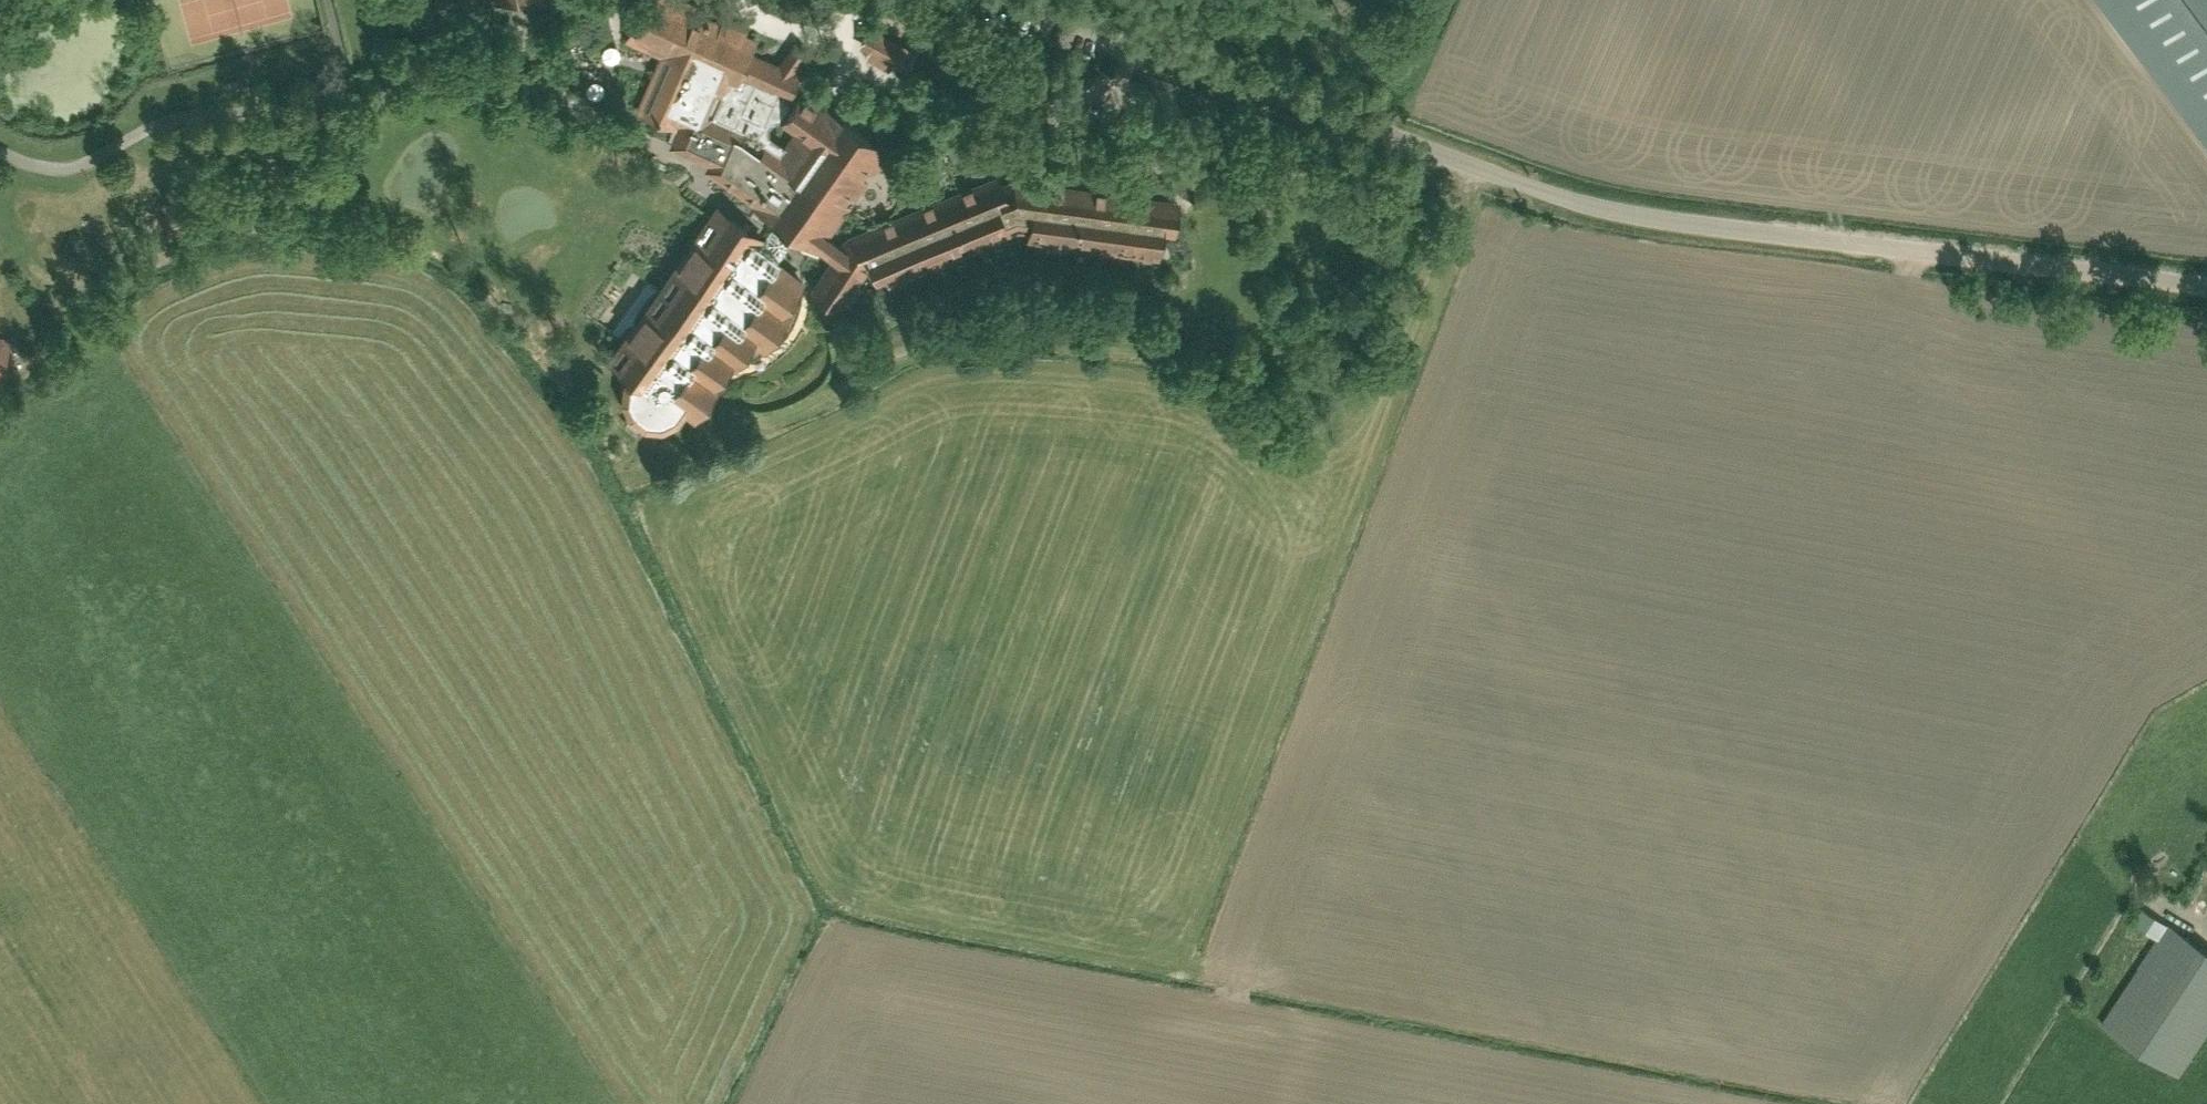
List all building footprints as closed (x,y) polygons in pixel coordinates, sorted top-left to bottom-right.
[(780,221),(762,246),(756,241),(758,240),(745,231),(747,228),(731,217),(730,220),(717,211),(660,291),(649,283),(613,334),(624,342),(612,360),(633,375),(627,383),(625,400),(632,414),(645,424),(661,425),(676,419),(686,405),(697,413),(723,376),(722,375),(726,370),(731,365),(737,362),(743,359),(748,357),(754,355),(759,352),(764,348),(769,345),(774,341),(778,337),(782,332),(787,324),(792,314),(796,305),(798,294),(799,284),(798,274),(798,271),(816,246),(818,248),(819,246),(835,256),(813,288),(837,306),(865,266),(869,265),(875,280),(887,275),(889,282),(1018,229),(1027,230),(1025,241),(1157,260),(1161,229),(1175,232),(1178,201),(1012,175),(999,180),(998,177),(846,238),(841,245),(825,237),(881,154),(790,95),(798,75),(791,73),(809,47),(796,39),(779,66),(750,51),(755,40),(744,35),(747,27),(682,0),(643,0),(639,7),(636,7),(632,7),(629,9),(627,12),(626,15),(627,19),(629,22),(631,24),(625,38),(662,55),(640,111),(674,125),(668,139),(672,140),(668,147),(707,165),(704,171),(755,206),(759,209),(760,207),(780,221)] [(2206,131),(2206,0),(2108,0),(2206,131)] [(875,29),(866,47),(904,68),(914,50),(875,29)] [(1,375),(9,344),(0,341),(0,375),(1,375)] [(2102,1023),(2178,1074),(2206,1030),(2206,949),(2168,924),(2102,1023)]
